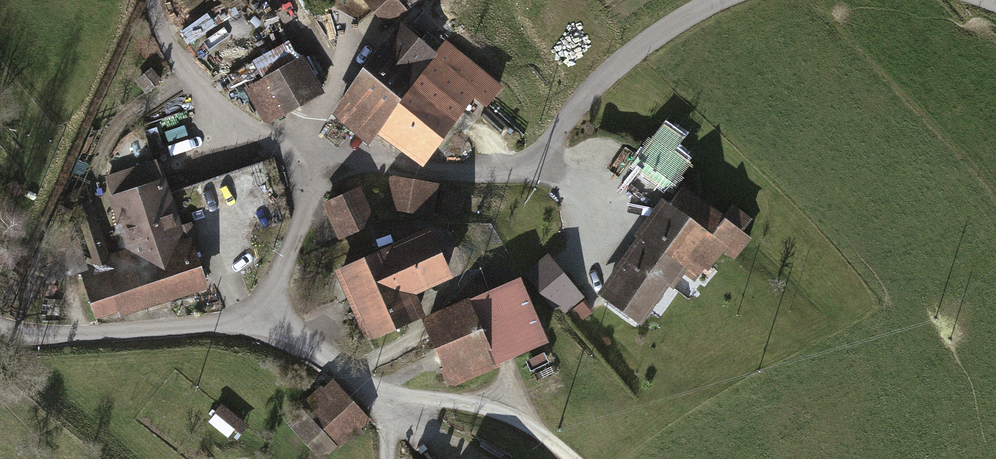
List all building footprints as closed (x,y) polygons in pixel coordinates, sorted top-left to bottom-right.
[(386,23),(399,11),(392,4),(397,0),(364,0),(386,23)] [(434,61),(397,35),(343,112),(379,138),(434,61)] [(553,68),(542,53),(534,59),(545,74),(553,68)] [(434,61),(379,138),(426,171),(476,101),(489,110),(501,93),(456,61),(449,72),(434,61)] [(320,92),(301,62),(247,96),(266,126),(320,92)] [(680,144),(662,131),(635,169),(666,191),(684,166),(671,157),(680,144)] [(167,169),(110,190),(130,244),(187,223),(167,169)] [(750,226),(681,177),(643,231),(683,260),(700,272),(722,240),(734,249),(750,226)] [(434,187),(395,179),(389,206),(428,214),(434,187)] [(98,255),(118,248),(93,180),(73,187),(98,255)] [(372,224),(355,190),(323,205),(339,240),(372,224)] [(463,220),(469,195),(450,190),(444,215),(463,220)] [(118,248),(98,255),(79,262),(96,307),(118,299),(120,305),(206,273),(187,223),(130,244),(118,248)] [(667,283),(683,260),(643,231),(599,293),(633,317),(660,278),(667,283)] [(450,294),(425,236),(338,272),(370,347),(418,327),(411,310),(450,294)] [(547,255),(526,272),(543,293),(550,287),(578,321),(591,310),(547,255)] [(23,272),(13,268),(6,284),(16,289),(23,272)] [(544,348),(521,286),(429,321),(453,382),(544,348)] [(364,417),(333,380),(305,404),(336,441),(364,417)] [(242,414),(223,400),(210,418),(229,432),(242,414)]
